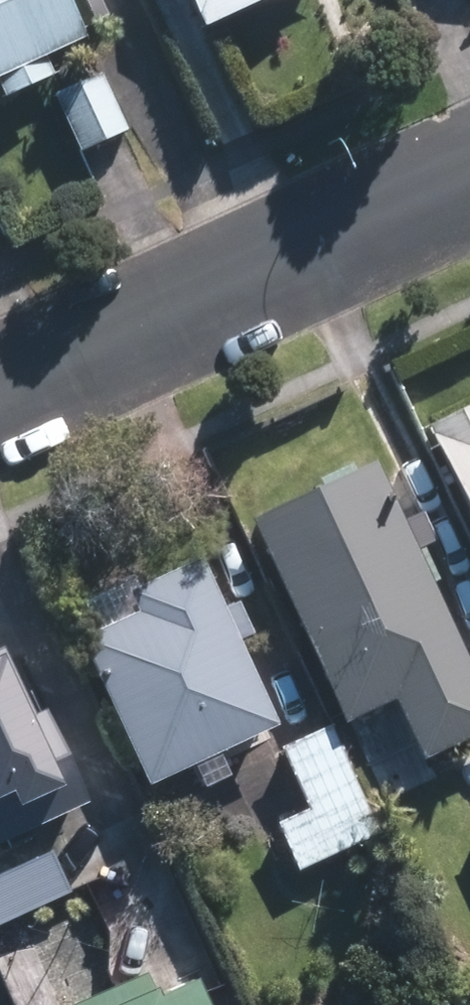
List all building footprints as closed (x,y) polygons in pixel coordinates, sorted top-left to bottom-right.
[(46,66),(37,47),(78,27),(66,0),(0,0),(0,88),(46,66)] [(194,22),(242,0),(184,0),(194,22)] [(93,63),(44,86),(72,144),(120,121),(93,63)] [(416,419),(469,530),(469,394),(416,419)] [(373,459),(246,517),(341,723),(391,699),(418,758),(469,734),(469,668),(373,459)] [(145,784),(275,726),(199,555),(122,589),(132,611),(77,635),(145,784)] [(86,801),(43,709),(29,714),(0,652),(0,842),(86,801)] [(380,833),(331,723),(280,745),(308,807),(273,822),(296,870),(380,833)] [(49,851),(0,872),(0,889),(11,917),(68,893),(49,851)] [(144,974),(73,1004),(207,1004),(195,978),(159,995),(153,983),(148,984),(144,974)]
